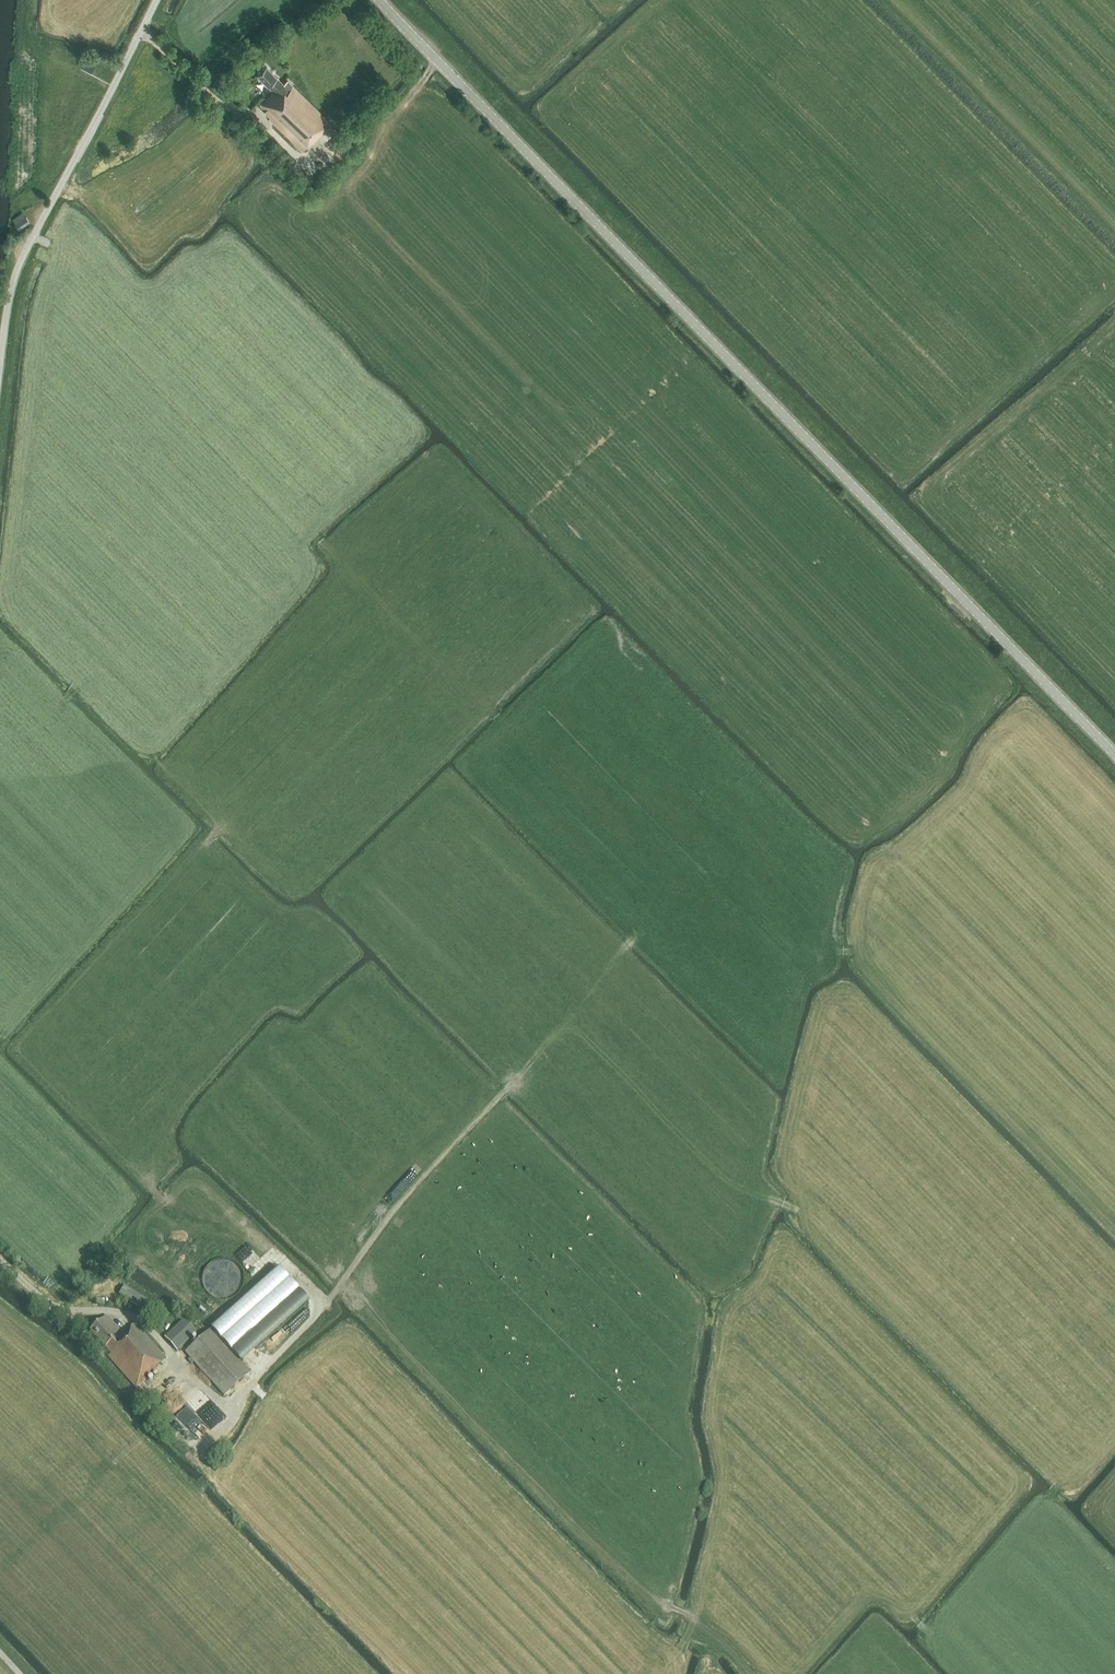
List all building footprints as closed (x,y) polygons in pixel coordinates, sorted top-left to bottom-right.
[(91,71),(94,64),(85,59),(81,66),(91,71)] [(283,84),(266,66),(257,74),(274,92),(260,105),(266,111),(264,112),(270,118),(269,119),(302,151),(312,141),(313,142),(331,124),(293,86),(287,80),(283,84)] [(19,230),(29,222),(26,217),(15,224),(19,230)] [(241,1270),(241,1269),(240,1268),(239,1266),(238,1265),(237,1263),(236,1263),(234,1261),(232,1260),(230,1259),(229,1259),(227,1258),(226,1258),(224,1258),(222,1258),(220,1258),(218,1258),(216,1259),(215,1259),(213,1260),(211,1261),(210,1262),(208,1264),(207,1265),(205,1267),(205,1268),(204,1269),(203,1271),(203,1273),(202,1274),(202,1276),(202,1278),(202,1280),(202,1282),(202,1283),(202,1284),(203,1286),(204,1288),(205,1290),(206,1291),(207,1293),(208,1294),(210,1295),(212,1296),(213,1297),(216,1299),(218,1299),(221,1299),(223,1300),(225,1299),(227,1299),(229,1299),(231,1298),(232,1297),(234,1296),(236,1294),(238,1292),(239,1291),(240,1290),(241,1288),(242,1287),(242,1285),(243,1284),(243,1282),(243,1281),(243,1279),(243,1277),(243,1275),(243,1273),(242,1271),(241,1270)] [(250,1373),(241,1362),(308,1302),(278,1269),(185,1352),(224,1396),(250,1373)] [(148,1302),(124,1287),(119,1295),(142,1310),(148,1302)] [(119,1338),(117,1336),(121,1332),(106,1316),(89,1330),(110,1354),(108,1356),(136,1388),(157,1370),(155,1368),(166,1359),(134,1324),(124,1332),(125,1333),(119,1338)] [(176,1351),(196,1332),(184,1319),(164,1338),(176,1351)] [(178,1415),(193,1430),(203,1421),(188,1405),(178,1415)]
